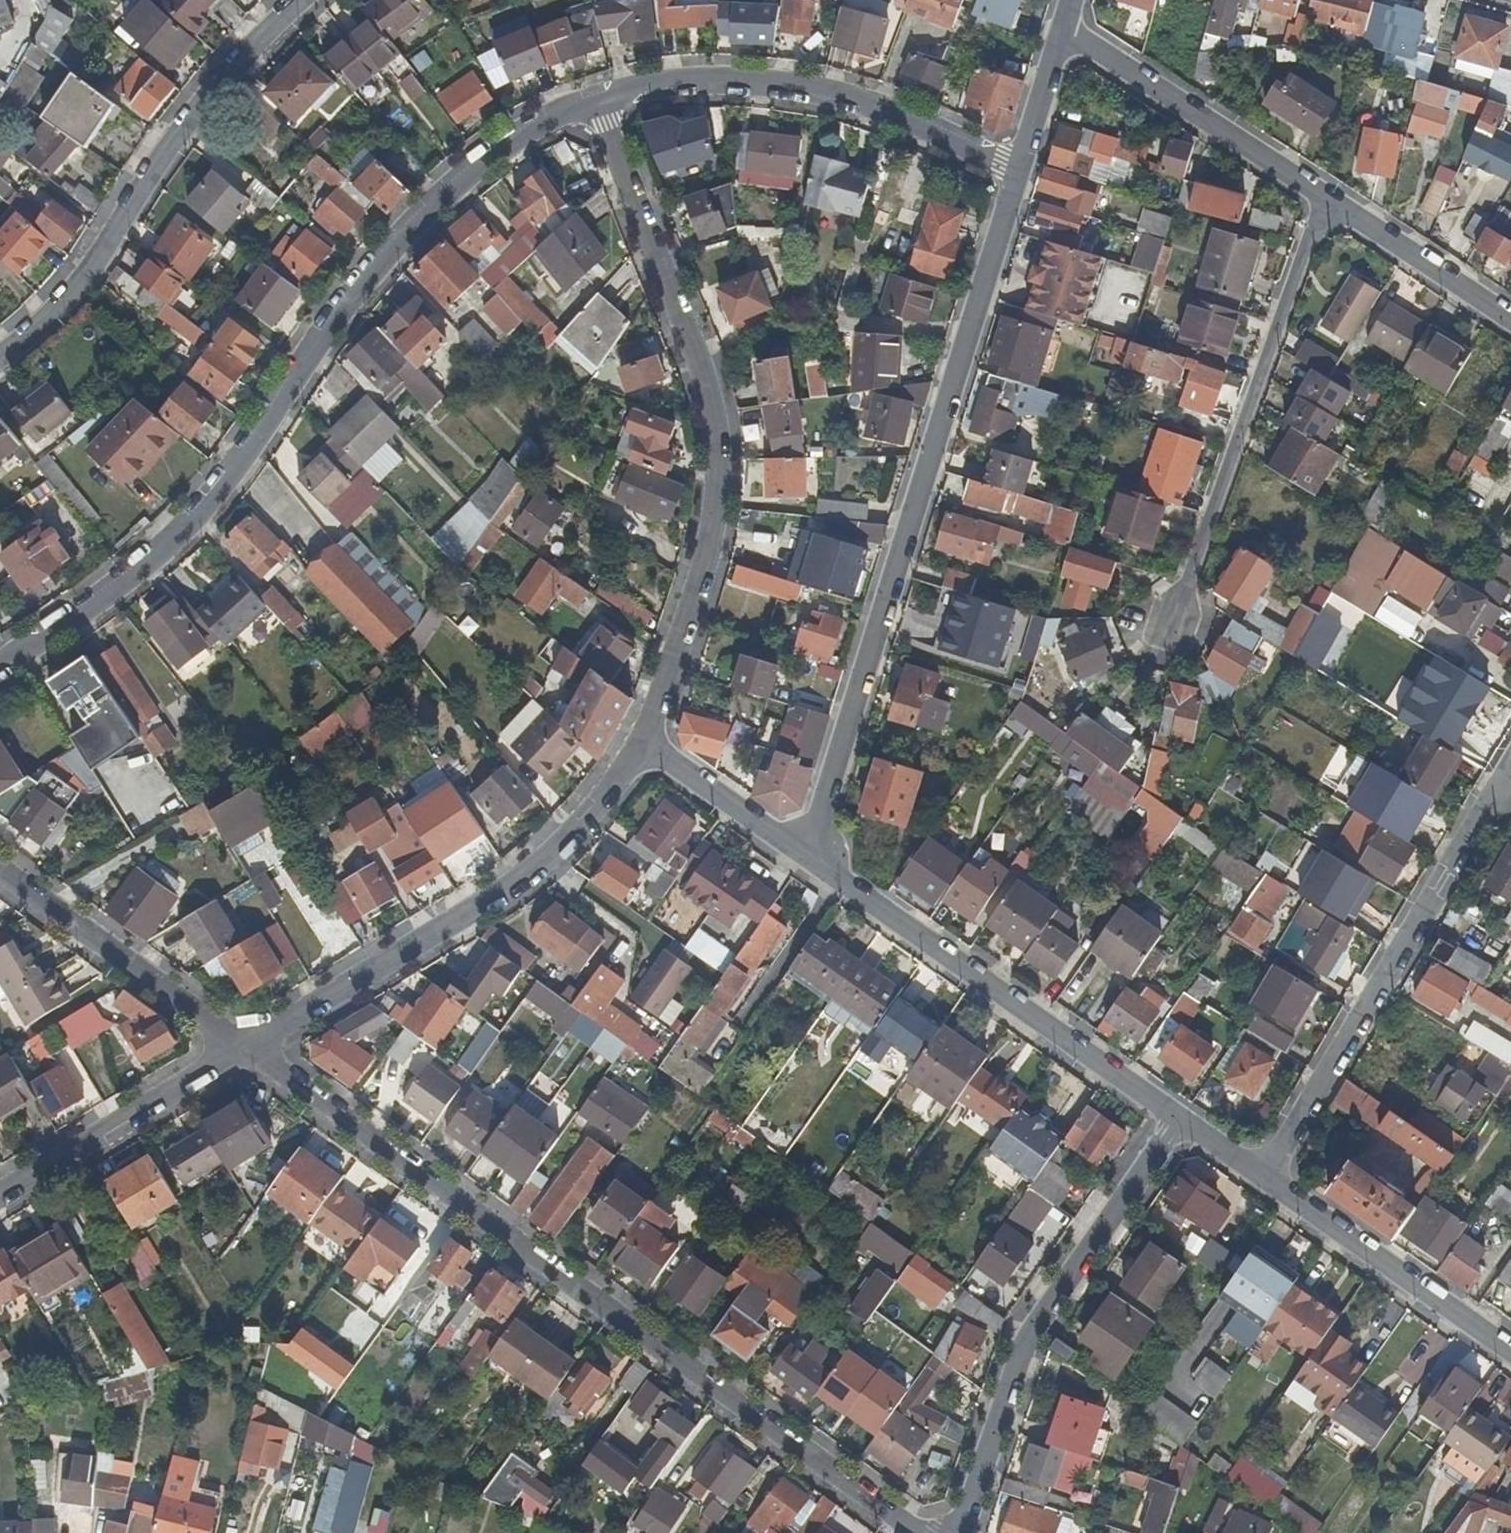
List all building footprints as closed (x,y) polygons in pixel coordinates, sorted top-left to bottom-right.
[(19,54),(0,0),(0,60),(19,54)] [(74,21),(82,7),(74,0),(54,0),(53,8),(74,21)] [(151,0),(144,0),(123,23),(171,66),(195,39),(151,0)] [(217,0),(159,0),(158,1),(196,36),(209,22),(202,15),(217,0)] [(230,0),(217,0),(202,15),(209,22),(230,0)] [(432,10),(424,0),(379,0),(368,8),(376,20),(392,40),(432,10)] [(602,27),(620,25),(624,43),(657,38),(651,0),(626,0),(599,4),(602,27)] [(660,28),(719,24),(719,5),(673,8),(672,0),(657,0),(660,28)] [(812,0),(788,0),(785,16),(814,20),(816,3),(812,2),(812,0)] [(895,5),(907,10),(911,0),(897,0),(895,5)] [(907,10),(907,11),(954,28),(965,0),(911,0),(907,10)] [(975,13),(1013,27),(1023,0),(980,0),(975,13)] [(1154,11),(1157,0),(1118,0),(1154,11)] [(1260,0),(1216,0),(1212,16),(1209,16),(1199,53),(1223,51),(1247,49),(1245,43),(1227,43),(1236,7),(1257,13),(1258,6),(1260,0)] [(1258,6),(1295,16),(1299,0),(1260,0),(1258,6)] [(1307,17),(1365,33),(1372,6),(1374,0),(1311,0),(1307,17)] [(772,43),(776,43),(782,4),(719,3),(719,5),(719,24),(718,34),(731,34),(731,39),(772,40),(772,43)] [(1425,43),(1427,35),(1420,33),(1424,16),(1395,8),(1394,12),(1372,6),(1365,33),(1362,43),(1370,45),(1413,57),(1417,41),(1425,43)] [(74,21),(53,8),(52,13),(51,17),(50,20),(35,43),(50,55),(52,57),(74,21)] [(878,56),(888,20),(845,9),(834,45),(878,56)] [(596,11),(535,32),(549,65),(550,67),(574,58),(577,68),(589,64),(586,54),(605,48),(596,11)] [(1289,28),(1283,48),(1297,51),(1306,19),(1298,17),(1295,29),(1289,28)] [(1457,57),(1495,68),(1506,29),(1468,19),(1457,57)] [(354,91),(403,55),(392,40),(376,20),(325,57),(340,75),(354,91)] [(513,80),(549,65),(535,32),(534,28),(497,44),(513,80)] [(1439,38),(1427,35),(1425,43),(1422,55),(1434,58),(1439,38)] [(1353,41),(1348,61),(1351,61),(1356,62),(1362,43),(1353,41)] [(41,68),(50,55),(35,43),(34,44),(26,60),(41,68)] [(1370,45),(1362,43),(1356,62),(1365,65),(1370,45)] [(66,46),(56,60),(73,73),(102,94),(111,83),(86,64),(87,62),(66,46)] [(921,80),(927,82),(943,88),(950,69),(952,70),(959,51),(950,48),(943,66),(912,54),(905,73),(921,80)] [(424,50),(409,56),(416,72),(431,65),(424,50)] [(1434,58),(1422,55),(1420,54),(1413,79),(1416,80),(1427,83),(1434,58)] [(1278,55),(1277,64),(1290,66),(1292,57),(1278,55)] [(331,84),(302,57),(268,93),(297,120),(331,84)] [(1492,80),(1495,68),(1457,57),(1454,70),(1492,80)] [(151,119),(177,88),(143,59),(117,90),(151,119)] [(45,78),(23,65),(7,94),(17,101),(25,106),(45,78)] [(1008,77),(999,74),(979,68),(967,104),(977,107),(972,122),(984,128),(985,126),(998,132),(1010,126),(1023,82),(1013,79),(1008,77)] [(1008,77),(1013,79),(1015,73),(1001,68),(999,74),(1008,77)] [(1495,68),(1492,80),(1487,100),(1489,101),(1507,106),(1510,107),(1510,72),(1495,68)] [(952,70),(950,69),(943,88),(946,89),(954,71),(952,70)] [(1287,72),(1279,84),(1265,104),(1309,133),(1330,101),(1287,72)] [(115,122),(123,110),(102,94),(73,73),(43,118),(48,122),(80,143),(88,149),(110,118),(115,122)] [(492,99),(473,73),(440,97),(460,123),(492,99)] [(426,92),(414,77),(402,85),(415,101),(426,92)] [(1265,104),(1279,84),(1273,79),(1259,100),(1265,104)] [(1456,108),(1483,116),(1489,101),(1487,100),(1427,83),(1416,80),(1412,101),(1418,103),(1410,131),(1424,135),(1425,133),(1440,137),(1447,111),(1442,110),(1443,108),(1455,111),(1456,108)] [(265,94),(258,103),(262,106),(270,113),(277,104),(265,94)] [(25,117),(30,110),(25,106),(17,101),(8,114),(29,129),(34,123),(25,117)] [(1507,106),(1489,101),(1483,116),(1472,139),(1510,159),(1510,134),(1504,131),(1508,122),(1501,119),(1507,106)] [(271,142),(285,125),(270,113),(262,106),(248,122),(271,142)] [(51,179),(80,143),(48,122),(33,140),(39,145),(27,161),(51,179)] [(662,177),(713,162),(704,128),(682,138),(674,124),(645,131),(662,177)] [(1081,133),(1062,127),(1050,165),(1070,171),(1073,163),(1092,169),(1096,158),(1110,163),(1111,159),(1112,156),(1117,140),(1117,139),(1096,133),(1091,148),(1078,144),(1081,133)] [(1096,133),(1082,129),(1081,133),(1078,144),(1091,148),(1096,133)] [(1398,149),(1402,150),(1404,141),(1400,140),(1400,137),(1365,130),(1357,170),(1392,178),(1398,149)] [(752,134),(748,169),(798,176),(803,140),(752,134)] [(562,137),(537,154),(561,190),(586,173),(562,137)] [(16,152),(0,140),(0,172),(16,152)] [(1146,149),(1117,140),(1112,156),(1111,159),(1183,180),(1193,146),(1171,140),(1163,167),(1142,161),(1146,149)] [(369,151),(345,176),(376,202),(390,214),(408,195),(411,191),(385,165),(369,151)] [(346,234),(376,202),(345,176),(319,154),(309,166),(339,191),(315,218),(333,234),(339,228),(346,234)] [(1092,169),(1090,177),(1104,182),(1110,163),(1096,158),(1092,169)] [(805,205),(860,220),(872,175),(853,171),(838,173),(833,172),(834,166),(815,162),(805,205)] [(1090,177),(1092,169),(1073,163),(1070,171),(1090,177)] [(921,192),(928,171),(910,165),(904,187),(921,192)] [(1076,179),(1046,169),(1039,190),(1070,199),(1067,210),(1083,215),(1089,217),(1096,195),(1100,183),(1077,176),(1076,179)] [(243,193),(216,171),(186,206),(224,233),(241,209),(235,204),(243,193)] [(532,187),(516,198),(532,220),(536,227),(565,206),(543,173),(529,182),(532,187)] [(1108,174),(1105,185),(1127,191),(1130,182),(1108,174)] [(7,203),(16,191),(17,190),(0,176),(0,196),(7,203)] [(247,194),(269,213),(282,198),(258,179),(247,194)] [(1227,192),(1183,180),(1175,206),(1237,223),(1243,202),(1226,197),(1227,192)] [(1423,211),(1437,218),(1450,189),(1435,182),(1423,211)] [(703,240),(737,227),(733,183),(688,200),(703,240)] [(103,201),(82,185),(73,196),(94,212),(100,216),(107,204),(103,201)] [(29,201),(16,191),(7,203),(19,212),(19,213),(29,201)] [(249,199),(243,193),(235,204),(241,209),(249,199)] [(49,239),(62,250),(83,223),(55,200),(44,214),(29,201),(19,213),(49,239)] [(963,213),(931,203),(912,267),(948,278),(959,241),(954,240),(963,213)] [(1077,234),(1083,215),(1067,210),(1043,203),(1037,223),(1057,230),(1053,243),(1090,254),(1093,245),(1081,241),(1083,236),(1077,234)] [(565,206),(536,227),(546,241),(573,217),(565,206)] [(1498,209),(1490,223),(1477,244),(1476,247),(1510,267),(1510,244),(1503,239),(1510,226),(1510,217),(1498,209)] [(1255,210),(1252,224),(1278,231),(1282,217),(1255,210)] [(1145,211),(1138,232),(1153,236),(1164,240),(1171,218),(1145,211)] [(49,239),(19,213),(19,212),(0,235),(0,257),(9,266),(18,275),(49,239)] [(445,236),(450,241),(469,262),(483,249),(489,256),(499,248),(508,240),(493,223),(486,228),(473,212),(445,236)] [(1464,236),(1477,244),(1490,223),(1477,215),(1464,236)] [(607,254),(573,217),(546,241),(536,251),(571,288),(607,254)] [(536,251),(546,241),(536,227),(532,220),(514,237),(517,241),(503,253),(481,274),(484,277),(495,289),(507,278),(530,257),(536,251)] [(179,221),(154,256),(185,278),(188,280),(213,246),(179,221)] [(757,227),(737,227),(739,238),(756,238),(757,227)] [(1200,285),(1204,286),(1240,297),(1243,298),(1261,243),(1216,229),(1200,285)] [(286,237),(266,263),(267,264),(301,288),(332,250),(308,231),(297,244),(286,237)] [(871,234),(857,231),(849,262),(863,266),(871,234)] [(1153,236),(1143,271),(1154,274),(1155,271),(1162,246),(1164,240),(1153,236)] [(447,243),(418,272),(451,308),(476,285),(491,301),(492,303),(496,300),(499,303),(504,299),(495,289),(484,277),(481,279),(467,264),(469,262),(450,241),(447,243)] [(1173,250),(1162,246),(1155,271),(1165,274),(1173,250)] [(481,274),(503,253),(499,248),(489,256),(483,249),(469,262),(481,274)] [(1057,319),(1081,327),(1103,266),(1047,248),(1032,311),(1057,319)] [(167,303),(185,278),(154,256),(136,280),(147,289),(167,303)] [(9,266),(0,257),(0,274),(9,266)] [(861,267),(849,263),(831,332),(854,333),(855,333),(861,313),(850,310),(861,267)] [(273,326),(301,288),(267,264),(240,301),(273,326)] [(602,283),(611,295),(636,276),(627,264),(602,283)] [(138,300),(147,289),(136,280),(117,266),(108,280),(137,302),(138,300)] [(527,307),(548,329),(570,309),(549,285),(554,281),(540,266),(522,283),(536,298),(531,303),(507,278),(495,289),(504,299),(518,314),(527,307)] [(775,281),(770,269),(758,274),(763,286),(775,281)] [(1165,274),(1155,271),(1154,274),(1150,285),(1164,289),(1169,275),(1165,274)] [(780,293),(775,281),(763,286),(758,274),(720,289),(741,344),(771,331),(763,311),(772,308),(768,298),(780,293)] [(926,322),(937,288),(894,275),(884,310),(926,322)] [(1345,301),(1359,278),(1355,276),(1341,299),(1345,301)] [(1345,301),(1341,299),(1325,326),(1351,343),(1382,292),(1359,278),(1345,301)] [(1240,297),(1204,286),(1200,300),(1234,311),(1235,311),(1240,297)] [(158,315),(167,303),(147,289),(138,300),(158,315)] [(631,323),(599,293),(561,335),(599,369),(601,366),(610,354),(613,349),(614,347),(631,323)] [(1229,327),(1234,311),(1200,300),(1193,298),(1179,343),(1224,357),(1233,329),(1229,327)] [(492,303),(491,301),(489,303),(503,318),(504,317),(515,328),(524,320),(518,314),(504,299),(499,303),(496,300),(492,303)] [(400,346),(398,347),(418,368),(447,341),(428,321),(434,315),(420,300),(386,332),(400,346)] [(1367,339),(1407,363),(1428,329),(1430,326),(1389,302),(1367,339)] [(216,343),(218,341),(217,341),(167,303),(158,315),(209,353),(193,374),(225,398),(249,367),(216,343)] [(1009,368),(1006,376),(1037,385),(1057,319),(1032,311),(1010,305),(992,363),(1002,366),(1009,368)] [(540,337),(548,329),(527,307),(518,314),(524,320),(540,337)] [(474,319),(460,332),(485,358),(498,345),(474,319)] [(232,321),(217,341),(218,341),(250,365),(261,351),(256,348),(261,342),(232,321)] [(433,411),(447,398),(418,368),(398,347),(380,328),(341,364),(371,396),(379,405),(389,395),(380,386),(396,372),(433,411)] [(1406,366),(1449,392),(1472,352),(1457,343),(1456,345),(1428,329),(1407,363),(1406,366)] [(1113,355),(1118,338),(1105,334),(1099,332),(1093,349),(1113,355)] [(854,333),(850,394),(882,389),(900,387),(903,336),(855,333),(854,333)] [(1132,344),(1133,342),(1118,338),(1113,355),(1111,361),(1127,366),(1127,367),(1159,376),(1160,371),(1166,372),(1168,363),(1194,371),(1182,405),(1196,409),(1198,403),(1214,409),(1225,375),(1197,365),(1197,362),(1165,352),(1164,354),(1132,344)] [(620,347),(625,360),(646,353),(641,340),(620,347)] [(1315,345),(1306,361),(1329,375),(1338,360),(1315,345)] [(766,406),(797,401),(791,360),(790,350),(776,352),(777,362),(760,364),(766,406)] [(1355,361),(1344,354),(1329,379),(1334,382),(1351,392),(1380,410),(1387,398),(1374,390),(1373,392),(1346,375),(1355,361)] [(666,381),(657,358),(625,370),(621,371),(630,394),(666,381)] [(1009,368),(1002,366),(1000,374),(1006,376),(1009,368)] [(1346,400),(1351,392),(1334,382),(1333,384),(1298,372),(1285,412),(1291,414),(1286,423),(1296,429),(1309,437),(1318,423),(1319,423),(1331,391),(1346,400)] [(1052,418),(1059,395),(990,374),(972,431),(1011,443),(1019,417),(1039,414),(1052,418)] [(925,408),(933,382),(918,384),(900,387),(882,389),(880,396),(874,394),(865,435),(903,445),(913,404),(925,408)] [(75,413),(50,383),(14,412),(37,442),(75,413)] [(219,409),(188,384),(164,413),(195,438),(219,409)] [(835,387),(808,385),(811,399),(834,396),(835,387)] [(1469,464),(1482,472),(1488,463),(1493,466),(1510,436),(1510,393),(1469,464)] [(1059,420),(1066,397),(1059,395),(1052,418),(1059,420)] [(360,463),(399,426),(379,405),(371,396),(332,434),(336,437),(360,463)] [(154,452),(176,429),(137,398),(88,449),(122,482),(134,470),(141,477),(160,458),(154,452)] [(802,434),(798,401),(797,401),(766,406),(770,438),(802,434)] [(668,452),(671,445),(670,445),(677,427),(638,411),(631,431),(643,435),(633,460),(667,474),(675,455),(668,452)] [(24,446),(3,420),(0,423),(0,466),(24,446)] [(160,458),(182,434),(176,429),(154,452),(160,458)] [(1163,429),(1142,494),(1166,502),(1182,506),(1194,471),(1197,461),(1203,442),(1163,429)] [(1296,429),(1271,469),(1313,495),(1338,454),(1336,453),(1314,440),(1309,437),(1296,429)] [(1319,432),(1314,440),(1336,453),(1340,446),(1319,432)] [(336,437),(322,451),(325,454),(314,464),(299,478),(327,506),(353,481),(350,478),(363,466),(360,463),(336,437)] [(530,437),(510,465),(523,478),(542,450),(530,437)] [(677,448),(671,445),(668,452),(675,455),(677,448)] [(325,454),(322,451),(311,461),(314,464),(325,454)] [(1024,496),(1035,462),(997,451),(986,484),(1013,493),(1018,494),(1024,496)] [(1456,451),(1447,469),(1459,475),(1468,457),(1456,451)] [(805,459),(768,459),(768,496),(805,496),(805,474),(815,474),(815,458),(805,459)] [(607,493),(620,462),(616,460),(602,491),(607,493)] [(1205,464),(1197,461),(1194,471),(1201,473),(1205,464)] [(682,488),(620,462),(607,493),(661,516),(669,519),(682,488)] [(478,483),(465,494),(472,502),(492,522),(523,478),(510,465),(484,489),(478,483)] [(499,528),(531,482),(523,478),(492,522),(499,528)] [(1007,513),(1013,493),(986,484),(974,480),(967,500),(1007,513)] [(1393,487),(1383,481),(1358,523),(1368,530),(1393,487)] [(1161,520),(1166,502),(1142,494),(1122,489),(1108,537),(1147,549),(1156,519),(1161,520)] [(661,516),(607,493),(602,491),(600,496),(659,520),(661,516)] [(566,509),(541,493),(516,529),(540,546),(566,509)] [(1048,524),(1043,540),(1069,548),(1080,514),(1024,496),(1018,494),(1012,513),(1048,524)] [(818,499),(816,517),(828,519),(867,524),(869,505),(818,499)] [(461,536),(449,555),(460,567),(478,541),(492,522),(472,502),(450,523),(461,536)] [(1015,540),(1018,532),(980,520),(979,523),(949,514),(939,549),(989,565),(998,539),(1014,544),(1015,540)] [(264,578),(291,551),(283,543),(280,545),(254,516),(228,540),(253,568),(264,578)] [(865,539),(883,544),(888,526),(867,524),(828,519),(827,530),(831,531),(860,534),(860,538),(865,539)] [(1152,550),(1161,520),(1156,519),(1147,549),(1152,550)] [(491,550),(505,531),(499,528),(492,522),(478,541),(487,548),(491,550)] [(45,537),(41,530),(3,555),(26,589),(73,557),(60,538),(62,536),(57,528),(45,537)] [(1364,574),(1382,539),(1368,530),(1347,565),(1364,574)] [(351,531),(338,545),(404,614),(417,600),(351,531)] [(860,534),(831,531),(828,539),(837,542),(844,544),(862,550),(865,539),(860,538),(860,534)] [(1022,541),(1024,534),(1018,532),(1015,540),(1022,542),(1022,541)] [(1041,546),(1043,540),(1024,534),(1022,541),(1041,546)] [(473,568),(487,548),(478,541),(460,567),(469,574),(473,568)] [(817,542),(802,587),(854,602),(868,558),(817,542)] [(385,652),(414,624),(404,614),(338,545),(309,573),(385,652)] [(1062,605),(1082,611),(1090,582),(1107,587),(1115,562),(1098,557),(1069,548),(1061,574),(1071,576),(1062,605)] [(1246,612),(1239,625),(1262,639),(1293,658),(1319,615),(1305,606),(1288,633),(1260,616),(1269,601),(1258,594),(1275,568),(1245,548),(1216,592),(1246,612)] [(1500,552),(1490,568),(1510,580),(1510,559),(1500,552)] [(1465,636),(1486,602),(1406,553),(1387,584),(1431,610),(1445,587),(1455,593),(1439,620),(1465,636)] [(602,617),(610,605),(545,560),(519,595),(543,612),(554,597),(556,598),(561,591),(581,606),(583,604),(602,617)] [(759,573),(739,567),(734,583),(753,589),(754,588),(773,594),(777,580),(758,574),(759,573)] [(490,581),(473,568),(469,574),(486,586),(490,581)] [(216,595),(240,574),(237,570),(213,592),(216,595)] [(948,571),(943,588),(954,591),(972,596),(977,580),(948,571)] [(226,644),(269,605),(261,598),(240,574),(216,595),(198,611),(220,636),(226,644)] [(652,615),(604,581),(597,591),(645,625),(652,615)] [(1481,593),(1510,610),(1510,595),(1487,582),(1481,593)] [(274,586),(261,598),(269,605),(301,641),(313,629),(274,586)] [(1015,611),(972,596),(954,591),(937,646),(999,666),(1015,611)] [(198,611),(184,596),(157,617),(160,622),(151,629),(168,649),(164,651),(172,663),(176,660),(181,666),(212,642),(220,636),(198,611)] [(420,655),(447,617),(434,605),(429,612),(418,628),(409,641),(420,655)] [(806,623),(795,656),(827,665),(829,658),(831,659),(843,621),(828,616),(830,609),(821,606),(819,613),(815,612),(811,624),(806,623)] [(1307,666),(1333,623),(1319,615),(1293,658),(1307,666)] [(1025,652),(1036,656),(1040,643),(1047,620),(1035,616),(1024,652),(1025,652)] [(1051,647),(1059,619),(1047,620),(1040,643),(1051,647)] [(1251,656),(1262,639),(1239,625),(1233,621),(1220,641),(1206,665),(1209,669),(1221,697),(1223,702),(1246,665),(1251,656)] [(1082,694),(1090,703),(1118,674),(1111,666),(1113,665),(1097,629),(1081,636),(1076,626),(1061,632),(1066,642),(1061,645),(1077,681),(1089,675),(1095,681),(1082,694)] [(589,631),(572,652),(597,671),(609,681),(632,651),(602,628),(595,636),(589,631)] [(143,745),(157,763),(181,744),(121,647),(87,665),(143,745)] [(562,702),(553,717),(565,728),(577,739),(581,743),(584,745),(605,768),(639,704),(609,681),(597,671),(572,652),(567,648),(549,678),(564,687),(569,678),(587,689),(576,709),(562,702)] [(1036,656),(1025,652),(1019,667),(1031,671),(1036,656)] [(1264,664),(1251,656),(1246,665),(1259,673),(1264,664)] [(93,770),(143,745),(87,665),(54,688),(70,734),(78,746),(93,770)] [(748,665),(739,696),(772,706),(781,675),(748,665)] [(909,666),(893,718),(939,732),(949,702),(933,697),(940,675),(909,666)] [(1207,703),(1221,697),(1209,669),(1194,676),(1207,703)] [(530,679),(522,688),(536,701),(543,690),(530,679)] [(1167,738),(1173,739),(1192,743),(1201,703),(1195,701),(1197,693),(1171,686),(1165,710),(1159,709),(1143,790),(1158,802),(1160,803),(1170,756),(1163,755),(1167,738)] [(1009,699),(1022,703),(1025,693),(1013,689),(1009,699)] [(1469,690),(1463,701),(1483,713),(1490,702),(1469,690)] [(356,728),(375,715),(363,696),(345,710),(356,728)] [(556,762),(577,739),(565,728),(553,717),(536,701),(502,738),(546,781),(560,766),(556,762)] [(743,736),(690,701),(688,707),(680,731),(685,747),(721,773),(743,736)] [(1491,720),(1459,701),(1436,737),(1469,757),(1491,720)] [(1042,735),(1050,723),(1022,703),(1014,715),(1042,735)] [(1121,737),(1138,751),(1143,744),(1131,735),(1135,729),(1107,708),(1094,726),(1117,743),(1121,737)] [(775,761),(765,758),(760,774),(763,775),(756,800),(782,818),(785,817),(789,815),(794,814),(798,813),(801,812),(813,772),(829,720),(792,709),(778,753),(775,761)] [(1117,743),(1094,726),(1082,717),(1070,735),(1123,774),(1140,752),(1138,751),(1121,737),(1117,743)] [(1050,723),(1042,735),(1034,746),(1047,754),(1062,732),(1050,723)] [(321,726),(302,739),(311,754),(331,741),(321,726)] [(1399,780),(1425,737),(1415,731),(1404,748),(1408,750),(1392,776),(1399,780)] [(470,775),(441,732),(429,741),(457,783),(470,775)] [(57,742),(65,755),(78,746),(70,734),(57,742)] [(1440,787),(1458,757),(1425,737),(1399,780),(1432,800),(1440,787)] [(1170,756),(1173,739),(1167,738),(1163,755),(1170,756)] [(560,766),(581,743),(577,739),(556,762),(560,766)] [(1063,755),(1092,776),(1103,761),(1074,740),(1063,755)] [(18,784),(30,777),(22,765),(17,768),(0,741),(0,756),(18,784)] [(73,782),(93,770),(78,746),(65,755),(59,759),(73,782)] [(18,784),(0,756),(0,795),(18,784)] [(1444,789),(1462,759),(1458,757),(1440,787),(1444,789)] [(880,761),(863,813),(906,826),(922,775),(880,761)] [(1143,790),(1103,761),(1092,776),(1067,812),(1088,826),(1101,808),(1099,807),(1102,803),(1124,818),(1135,801),(1143,790)] [(465,803),(439,763),(422,774),(437,796),(420,807),(431,823),(430,824),(444,846),(450,842),(468,870),(494,853),(462,805),(465,803)] [(1407,842),(1432,800),(1399,780),(1392,776),(1370,763),(1360,780),(1363,782),(1348,808),(1407,842)] [(480,783),(483,787),(474,794),(498,822),(508,814),(512,818),(532,801),(505,769),(490,781),(487,777),(480,783)] [(39,784),(30,777),(18,784),(0,795),(0,807),(15,817),(12,822),(43,843),(65,812),(45,797),(35,790),(39,784)] [(257,826),(268,819),(259,804),(267,799),(257,784),(253,787),(250,782),(242,787),(244,792),(211,811),(219,824),(232,846),(259,830),(257,826)] [(49,791),(39,784),(35,790),(45,797),(49,791)] [(1151,812),(1158,802),(1143,790),(1135,801),(1151,812)] [(1207,816),(1221,824),(1234,801),(1220,794),(1207,816)] [(430,875),(443,867),(400,803),(384,813),(374,796),(347,814),(351,820),(363,840),(370,851),(375,860),(391,851),(398,864),(411,856),(414,861),(396,871),(407,888),(430,875)] [(195,839),(219,824),(211,811),(205,801),(190,810),(181,815),(195,839)] [(684,815),(667,802),(640,840),(636,837),(628,848),(654,866),(676,881),(688,864),(694,856),(680,846),(682,843),(683,843),(696,825),(684,816),(684,815)] [(1158,802),(1151,812),(1149,814),(1149,823),(1171,838),(1175,831),(1183,820),(1160,803),(1158,802)] [(1124,818),(1102,803),(1099,807),(1101,808),(1088,826),(1108,840),(1124,818)] [(270,823),(268,819),(257,826),(259,830),(270,823)] [(347,849),(363,840),(351,820),(336,830),(347,849)] [(1191,843),(1199,831),(1194,827),(1183,820),(1175,831),(1191,843)] [(1353,846),(1349,853),(1350,859),(1393,884),(1414,848),(1381,829),(1372,844),(1367,840),(1364,845),(1362,844),(1353,846)] [(1191,843),(1215,861),(1216,859),(1223,850),(1199,831),(1191,843)] [(315,838),(299,848),(310,866),(326,856),(315,838)] [(898,879),(939,908),(945,899),(968,867),(927,838),(898,879)] [(740,915),(759,929),(767,918),(776,906),(778,902),(737,871),(715,855),(719,849),(705,840),(694,856),(688,864),(699,874),(684,895),(731,928),(740,915)] [(1509,847),(1487,885),(1510,900),(1510,848),(1509,847)] [(976,922),(985,929),(989,924),(1018,883),(1008,876),(1011,870),(981,848),(968,867),(945,899),(959,910),(963,904),(980,916),(976,922)] [(1216,859),(1259,885),(1266,875),(1223,850),(1216,859)] [(498,860),(494,853),(468,870),(472,877),(498,860)] [(414,861),(411,856),(398,864),(394,867),(396,871),(414,861)] [(1375,885),(1324,858),(1296,897),(1306,904),(1348,929),(1375,885)] [(603,876),(596,886),(628,909),(635,898),(628,894),(640,876),(614,859),(603,876)] [(375,864),(342,884),(328,893),(348,924),(394,896),(375,864)] [(328,893),(342,884),(331,867),(327,870),(325,866),(315,872),(328,893)] [(642,892),(660,904),(676,881),(654,866),(646,878),(650,881),(642,892)] [(457,889),(443,867),(430,875),(445,897),(457,889)] [(147,939),(178,897),(140,869),(109,911),(147,939)] [(264,872),(252,879),(272,912),(283,904),(264,872)] [(599,873),(592,883),(596,886),(603,876),(599,873)] [(1266,923),(1289,889),(1266,875),(1259,885),(1224,935),(1253,953),(1270,926),(1266,923)] [(939,908),(898,879),(896,882),(937,911),(939,908)] [(1059,911),(1018,883),(989,924),(1030,952),(1048,926),(1051,922),(1058,912),(1059,911)] [(242,944),(216,900),(184,919),(211,963),(223,956),(242,944)] [(959,910),(976,922),(980,916),(963,904),(959,910)] [(1304,942),(1313,947),(1303,963),(1326,977),(1343,948),(1339,945),(1348,929),(1306,904),(1295,923),(1310,932),(1304,942)] [(1471,905),(1463,918),(1475,926),(1477,927),(1485,912),(1471,905)] [(604,942),(556,906),(533,938),(581,973),(604,942)] [(781,910),(776,906),(767,918),(773,922),(781,910)] [(1088,928),(1101,938),(1117,915),(1103,906),(1088,928)] [(1139,920),(1163,936),(1172,923),(1149,906),(1139,920)] [(629,930),(601,908),(592,920),(620,942),(629,930)] [(1163,936),(1139,920),(1122,908),(1117,915),(1101,938),(1094,948),(1134,977),(1139,970),(1155,947),(1163,936)] [(1470,936),(1475,926),(1463,918),(1450,911),(1444,922),(1470,936)] [(1074,923),(1058,912),(1051,922),(1067,933),(1074,923)] [(1494,937),(1502,942),(1510,947),(1510,946),(1510,913),(1506,922),(1504,921),(1494,937)] [(773,922),(767,918),(759,929),(738,958),(725,977),(660,1070),(672,1079),(700,1098),(715,1077),(691,1059),(772,944),(777,948),(788,932),(773,922)] [(277,959),(294,949),(278,922),(242,944),(223,956),(233,972),(245,993),(283,971),(278,962),(277,959)] [(1073,937),(1067,933),(1051,922),(1048,926),(1070,942),(1073,937)] [(1070,942),(1048,926),(1030,952),(1027,956),(1056,978),(1078,947),(1070,942)] [(1287,927),(1275,947),(1293,957),(1305,938),(1287,927)] [(535,959),(493,928),(477,938),(493,950),(524,971),(525,973),(535,959)] [(697,929),(683,948),(725,977),(738,958),(697,929)] [(791,969),(834,999),(860,961),(844,950),(840,956),(828,947),(813,937),(791,969)] [(1503,959),(1494,954),(1486,949),(1482,956),(1478,962),(1439,939),(1429,956),(1478,986),(1484,989),(1503,959)] [(11,995),(28,1025),(71,1000),(54,970),(44,975),(31,953),(23,958),(14,941),(0,950),(0,977),(11,995)] [(832,942),(828,947),(840,956),(844,950),(832,942)] [(1494,954),(1503,959),(1510,947),(1502,942),(1494,954)] [(1166,954),(1155,947),(1139,970),(1151,978),(1166,954)] [(277,959),(278,962),(296,951),(294,949),(277,959)] [(504,998),(524,971),(493,950),(468,984),(458,977),(447,993),(466,1007),(477,1015),(494,991),(504,998)] [(694,969),(667,951),(632,1000),(659,1019),(694,969)] [(233,972),(223,956),(211,963),(206,966),(215,983),(233,972)] [(834,999),(876,1029),(899,997),(872,978),(876,973),(860,961),(834,999)] [(1414,997),(1448,1017),(1468,985),(1434,964),(1414,997)] [(616,994),(615,993),(606,986),(613,976),(614,975),(603,966),(599,971),(586,989),(573,1007),(584,1014),(600,1027),(605,1019),(590,1008),(594,1003),(604,1011),(616,994)] [(1295,1029),(1317,991),(1276,966),(1254,1005),(1295,1029)] [(872,978),(899,997),(902,992),(876,973),(872,978)] [(1205,999),(1215,983),(1200,973),(1189,989),(1205,999)] [(606,986),(615,993),(622,982),(613,976),(606,986)] [(0,977),(0,1001),(11,995),(0,977)] [(563,977),(553,992),(573,1007),(586,989),(573,979),(570,978),(563,977)] [(553,992),(538,982),(526,999),(555,1019),(550,1027),(557,1032),(554,1037),(562,1043),(584,1014),(573,1007),(553,992)] [(418,1009),(405,1027),(421,1039),(435,1049),(466,1007),(447,993),(436,985),(418,1009)] [(1484,989),(1478,986),(1471,999),(1509,1022),(1508,1023),(1510,1025),(1510,1005),(1484,989)] [(1137,1000),(1125,991),(1097,1030),(1111,1039),(1118,1029),(1137,1042),(1157,1013),(1164,1003),(1144,989),(1137,1000)] [(165,1023),(168,1021),(124,990),(115,1004),(131,1016),(133,1020),(120,1028),(141,1062),(176,1041),(165,1023)] [(1184,997),(1169,1020),(1182,1032),(1202,1009),(1184,997)] [(902,999),(877,1035),(912,1060),(937,1024),(902,999)] [(103,1019),(93,1002),(56,1025),(66,1041),(68,1046),(71,1051),(114,1025),(103,1019)] [(412,1005),(399,1023),(405,1027),(418,1009),(412,1005)] [(349,1043),(364,1034),(379,1026),(384,1023),(400,1034),(405,1027),(399,1023),(376,1006),(313,1043),(312,1059),(350,1087),(371,1059),(349,1043)] [(1257,1018),(1249,1032),(1281,1051),(1286,1055),(1295,1041),(1257,1018)] [(611,1019),(604,1029),(612,1035),(619,1025),(611,1019)] [(456,1067),(472,1076),(498,1030),(482,1021),(456,1067)] [(619,1025),(612,1035),(628,1047),(636,1052),(638,1054),(646,1042),(620,1023),(619,1025)] [(57,1052),(68,1046),(66,1041),(56,1025),(44,1032),(56,1053),(57,1052)] [(379,1026),(364,1034),(369,1043),(384,1035),(379,1026)] [(1464,1038),(1491,1054),(1509,1065),(1510,1062),(1510,1041),(1502,1036),(1493,1039),(1471,1026),(1464,1038)] [(402,1066),(421,1039),(405,1027),(400,1034),(386,1054),(402,1066)] [(989,1059),(944,1029),(909,1077),(954,1108),(959,1101),(980,1071),(989,1059)] [(1182,1032),(1161,1065),(1195,1089),(1215,1057),(1182,1032)] [(544,1051),(552,1057),(562,1043),(554,1037),(544,1051)] [(64,1065),(83,1097),(95,1090),(71,1051),(68,1046),(57,1052),(64,1065)] [(630,1061),(636,1052),(628,1047),(622,1055),(630,1061)] [(1244,1048),(1227,1086),(1253,1104),(1277,1068),(1244,1048)] [(1496,1098),(1510,1076),(1510,1066),(1509,1065),(1491,1054),(1472,1082),(1451,1068),(1431,1098),(1470,1125),(1490,1094),(1496,1098)] [(0,1064),(0,1116),(34,1095),(12,1057),(0,1064)] [(50,1117),(83,1097),(64,1065),(31,1085),(50,1117)] [(403,1102),(435,1125),(461,1089),(429,1066),(403,1102)] [(959,1101),(1004,1131),(1020,1108),(1027,1098),(1010,1086),(1007,1090),(996,1082),(980,1071),(959,1101)] [(650,1109),(605,1078),(580,1113),(625,1145),(650,1109)] [(999,1079),(996,1082),(1007,1090),(1010,1086),(999,1079)] [(1420,1183),(1431,1190),(1455,1156),(1412,1126),(1347,1081),(1332,1105),(1353,1120),(1358,1113),(1409,1149),(1406,1152),(1410,1155),(1413,1152),(1435,1167),(1424,1177),(1420,1183)] [(445,1129),(480,1156),(484,1151),(510,1115),(473,1090),(445,1129)] [(913,1090),(908,1108),(933,1114),(937,1097),(913,1090)] [(245,1101),(203,1126),(206,1131),(224,1162),(228,1168),(270,1142),(245,1101)] [(484,1151),(528,1184),(529,1184),(537,1172),(561,1139),(516,1106),(510,1115),(484,1151)] [(989,1152),(1034,1184),(1040,1175),(1050,1161),(1063,1142),(1065,1141),(1047,1128),(1030,1115),(1020,1108),(1004,1131),(989,1152)] [(1126,1135),(1087,1108),(1065,1141),(1063,1142),(1075,1150),(1078,1146),(1084,1151),(1082,1154),(1096,1164),(1108,1148),(1113,1152),(1126,1135)] [(710,1120),(754,1152),(761,1143),(742,1129),(717,1111),(710,1120)] [(1032,1112),(1030,1115),(1047,1128),(1049,1123),(1048,1118),(1040,1113),(1032,1112)] [(1422,1113),(1412,1126),(1455,1156),(1465,1142),(1422,1113)] [(184,1186),(224,1162),(206,1131),(166,1155),(184,1186)] [(533,1221),(557,1239),(615,1158),(591,1141),(533,1221)] [(268,1192),(311,1224),(312,1223),(337,1188),(343,1180),(300,1149),(285,1168),(278,1178),(268,1192)] [(269,1161),(278,1178),(285,1168),(278,1156),(269,1161)] [(152,1158),(107,1185),(133,1228),(177,1201),(152,1158)] [(364,1182),(373,1171),(358,1160),(343,1180),(353,1188),(364,1182)] [(1040,1175),(1065,1193),(1075,1179),(1050,1161),(1040,1175)] [(591,1216),(621,1239),(656,1191),(625,1170),(591,1216)] [(529,1184),(539,1190),(547,1179),(537,1172),(529,1184)] [(1417,1210),(1406,1203),(1359,1172),(1335,1204),(1397,1249),(1406,1231),(1417,1210)] [(1217,1206),(1212,1202),(1216,1195),(1185,1173),(1164,1202),(1177,1211),(1174,1216),(1184,1223),(1187,1218),(1202,1228),(1212,1235),(1228,1214),(1217,1206)] [(862,1191),(839,1175),(828,1191),(850,1207),(862,1191)] [(1065,1193),(1040,1175),(1034,1184),(1031,1189),(1051,1204),(1059,1209),(1068,1195),(1065,1193)] [(1431,1190),(1420,1183),(1406,1203),(1417,1210),(1424,1199),(1431,1190)] [(534,1196),(539,1190),(529,1184),(528,1184),(510,1209),(521,1217),(535,1197),(534,1196)] [(1498,1186),(1483,1207),(1504,1220),(1510,1210),(1510,1196),(1498,1186)] [(734,1187),(716,1211),(732,1222),(749,1198),(734,1187)] [(326,1265),(341,1276),(346,1269),(381,1220),(337,1188),(312,1223),(322,1230),(329,1221),(348,1235),(326,1265)] [(1042,1216),(1051,1204),(1031,1189),(977,1265),(1002,1283),(1032,1241),(1029,1239),(1044,1217),(1042,1216)] [(862,1191),(850,1207),(872,1224),(884,1207),(862,1191)] [(1464,1228),(1424,1199),(1417,1210),(1406,1231),(1417,1238),(1414,1242),(1439,1262),(1464,1228)] [(674,1217),(651,1201),(612,1257),(656,1289),(684,1250),(663,1234),(674,1217)] [(848,1235),(858,1243),(871,1225),(861,1217),(848,1235)] [(346,1269),(365,1282),(380,1262),(401,1277),(421,1249),(381,1220),(346,1269)] [(426,1241),(440,1251),(455,1230),(441,1220),(426,1241)] [(889,1273),(899,1280),(916,1255),(872,1224),(871,1225),(858,1243),(853,1251),(862,1258),(871,1245),(880,1252),(883,1248),(899,1260),(889,1273)] [(61,1226),(10,1258),(30,1291),(38,1305),(71,1285),(73,1288),(92,1276),(61,1226)] [(1182,1247),(1197,1254),(1205,1238),(1190,1231),(1182,1247)] [(1484,1250),(1463,1236),(1438,1271),(1468,1292),(1481,1274),(1472,1267),(1484,1250)] [(729,1263),(738,1269),(749,1253),(729,1238),(720,1250),(732,1258),(729,1263)] [(432,1269),(428,1267),(399,1307),(417,1319),(435,1294),(425,1287),(436,1272),(453,1284),(455,1280),(463,1287),(472,1275),(463,1269),(472,1256),(452,1241),(432,1269)] [(155,1285),(164,1280),(158,1270),(155,1272),(146,1257),(149,1255),(142,1243),(133,1248),(155,1285)] [(1123,1287),(1148,1305),(1177,1264),(1152,1246),(1123,1287)] [(1299,1278),(1255,1247),(1229,1285),(1221,1296),(1239,1309),(1265,1328),(1265,1327),(1295,1284),(1299,1278)] [(6,1318),(22,1308),(16,1299),(30,1291),(10,1258),(5,1250),(0,1253),(0,1308),(6,1318)] [(812,1297),(750,1252),(749,1253),(738,1269),(725,1286),(741,1298),(713,1336),(747,1362),(768,1333),(755,1323),(766,1309),(791,1326),(812,1297)] [(689,1255),(664,1290),(699,1316),(724,1281),(689,1255)] [(928,1266),(929,1265),(916,1255),(899,1280),(936,1307),(953,1284),(928,1266)] [(1496,1279),(1510,1289),(1510,1258),(1496,1279)] [(380,1262),(365,1282),(386,1298),(401,1277),(380,1262)] [(1183,1268),(1177,1264),(1148,1305),(1154,1309),(1183,1268)] [(474,1300),(470,1297),(446,1330),(454,1336),(459,1328),(461,1328),(478,1303),(506,1323),(526,1295),(494,1271),(474,1300)] [(880,1272),(871,1283),(864,1294),(850,1312),(867,1324),(875,1313),(896,1284),(880,1272)] [(859,1290),(864,1294),(871,1283),(867,1280),(859,1290)] [(968,1283),(964,1290),(985,1306),(993,1311),(1001,1300),(976,1283),(974,1286),(968,1283)] [(1265,1327),(1310,1358),(1331,1328),(1340,1315),(1295,1284),(1265,1327)] [(122,1287),(104,1297),(149,1371),(156,1369),(169,1365),(122,1287)] [(954,1304),(977,1318),(985,1306),(964,1290),(954,1304)] [(1114,1378),(1153,1323),(1141,1315),(1112,1295),(1081,1337),(1098,1350),(1090,1360),(1114,1378)] [(985,1306),(977,1318),(1001,1333),(1005,1320),(993,1311),(985,1306)] [(1230,1321),(1257,1339),(1265,1328),(1239,1309),(1230,1321)] [(491,1357),(521,1378),(546,1344),(552,1348),(553,1347),(516,1321),(501,1342),(491,1357)] [(951,1321),(932,1354),(934,1356),(946,1364),(963,1327),(951,1321)] [(967,1326),(949,1364),(968,1373),(986,1335),(967,1326)] [(1315,1403),(1334,1416),(1356,1385),(1368,1367),(1346,1351),(1352,1343),(1331,1328),(1310,1358),(1296,1378),(1320,1395),(1315,1403)] [(448,1344),(454,1336),(446,1330),(440,1338),(448,1344)] [(491,1357),(501,1342),(488,1332),(485,1336),(480,1332),(470,1346),(475,1350),(467,1360),(469,1361),(462,1370),(475,1379),(491,1357)] [(1048,1348),(1065,1360),(1072,1350),(1055,1338),(1048,1348)] [(521,1378),(551,1399),(558,1389),(576,1364),(553,1347),(552,1348),(546,1344),(521,1378)] [(796,1391),(811,1402),(830,1375),(819,1367),(828,1355),(812,1344),(803,1356),(792,1347),(772,1374),(784,1382),(796,1391)] [(940,1377),(948,1366),(946,1364),(934,1356),(926,1367),(929,1369),(897,1413),(894,1411),(884,1425),(871,1443),(868,1447),(900,1472),(928,1436),(909,1422),(910,1421),(938,1434),(946,1416),(921,1405),(941,1378),(940,1377)] [(1193,1381),(1215,1398),(1231,1376),(1208,1360),(1193,1381)] [(566,1395),(575,1401),(584,1408),(582,1412),(586,1415),(611,1381),(585,1362),(562,1392),(558,1389),(551,1399),(541,1413),(548,1419),(566,1395)] [(620,1385),(634,1395),(651,1372),(637,1362),(620,1385)] [(1423,1412),(1452,1432),(1469,1408),(1482,1388),(1454,1368),(1423,1412)] [(156,1395),(156,1369),(149,1371),(105,1384),(103,1410),(156,1395)] [(1506,1396),(1510,1387),(1510,1379),(1493,1370),(1485,1386),(1506,1396)] [(792,1397),(796,1391),(784,1382),(780,1388),(792,1397)] [(653,1455),(668,1467),(696,1429),(675,1414),(680,1407),(649,1385),(631,1409),(656,1428),(653,1432),(664,1440),(656,1452),(653,1455)] [(1333,1417),(1363,1438),(1376,1448),(1399,1415),(1356,1385),(1334,1416),(1333,1417)] [(288,1431),(303,1435),(304,1432),(309,1413),(260,1387),(240,1469),(259,1474),(262,1463),(279,1467),(288,1431)] [(1198,1423),(1154,1392),(1138,1416),(1178,1445),(1181,1447),(1198,1423)] [(1064,1398),(1048,1446),(1074,1454),(1100,1463),(1110,1433),(1099,1429),(1105,1411),(1064,1398)] [(579,1416),(582,1412),(584,1408),(575,1401),(569,1409),(579,1416)] [(1442,1460),(1479,1486),(1493,1465),(1510,1442),(1490,1429),(1493,1425),(1469,1408),(1452,1432),(1445,1442),(1452,1446),(1442,1460)] [(317,1530),(329,1532),(332,1532),(350,1460),(356,1437),(319,1418),(309,1413),(304,1432),(348,1451),(339,1467),(334,1466),(317,1530)] [(859,1435),(871,1443),(884,1425),(873,1417),(859,1435)] [(1359,1444),(1363,1438),(1333,1417),(1330,1423),(1359,1444)] [(429,1441),(421,1435),(412,1447),(421,1453),(429,1441)] [(376,1469),(380,1449),(356,1437),(350,1460),(373,1468),(376,1469)] [(640,1463),(603,1438),(599,1443),(641,1472),(653,1455),(656,1452),(650,1448),(640,1463)] [(1072,1461),(1074,1454),(1048,1446),(1036,1442),(1035,1446),(1032,1445),(1021,1479),(1053,1489),(1063,1458),(1072,1461)] [(646,1498),(668,1467),(653,1455),(641,1472),(599,1443),(584,1464),(641,1504),(646,1498)] [(1178,1445),(1170,1469),(1185,1474),(1191,1454),(1181,1447),(1178,1445)] [(757,1473),(722,1448),(719,1452),(713,1449),(705,1461),(711,1465),(700,1480),(724,1497),(734,1504),(757,1473)] [(109,1490),(113,1462),(114,1453),(99,1451),(98,1459),(96,1488),(109,1490)] [(525,1462),(512,1453),(481,1497),(511,1509),(521,1496),(528,1501),(520,1513),(522,1513),(529,1516),(536,1519),(555,1493),(520,1468),(525,1462)] [(1215,1454),(1207,1466),(1225,1479),(1234,1467),(1215,1454)] [(62,1501),(94,1505),(95,1503),(96,1488),(98,1459),(68,1455),(62,1501)] [(30,1459),(32,1488),(46,1487),(44,1458),(30,1459)] [(173,1458),(162,1503),(160,1510),(154,1532),(212,1532),(221,1495),(194,1489),(200,1465),(173,1458)] [(1283,1489),(1240,1458),(1234,1467),(1225,1479),(1269,1510),(1280,1494),(1283,1489)] [(373,1468),(350,1460),(332,1532),(357,1532),(373,1468)] [(132,1466),(113,1462),(109,1490),(96,1488),(95,1503),(124,1508),(127,1494),(127,1492),(132,1466)] [(1499,1469),(1493,1465),(1479,1486),(1474,1493),(1483,1496),(1497,1477),(1494,1476),(1499,1469)] [(1170,1469),(1164,1484),(1180,1489),(1185,1474),(1170,1469)] [(1148,1490),(1158,1493),(1144,1532),(1166,1532),(1180,1489),(1164,1484),(1129,1472),(1126,1482),(1148,1490)] [(724,1497),(700,1480),(693,1491),(717,1507),(724,1497)] [(837,1507),(826,1499),(817,1511),(808,1523),(797,1514),(806,1502),(808,1499),(782,1480),(750,1523),(763,1532),(768,1525),(779,1532),(782,1532),(786,1529),(791,1532),(819,1532),(823,1526),(837,1507)] [(1047,1508),(1051,1497),(1005,1482),(1001,1493),(1030,1503),(1045,1508),(1047,1508)] [(453,1488),(440,1483),(435,1496),(448,1501),(453,1488)] [(1134,1532),(1144,1532),(1158,1493),(1148,1490),(1134,1532)] [(646,1498),(641,1504),(630,1520),(650,1532),(669,1532),(681,1515),(679,1514),(683,1508),(657,1492),(651,1501),(646,1498)] [(1494,1500),(1483,1496),(1474,1493),(1465,1505),(1454,1522),(1446,1532),(1476,1532),(1482,1516),(1500,1522),(1500,1523),(1510,1528),(1510,1506),(1494,1500)] [(1280,1494),(1269,1510),(1300,1532),(1317,1532),(1322,1526),(1280,1494)] [(142,1498),(140,1505),(155,1509),(160,1510),(162,1503),(142,1498)] [(1443,1514),(1454,1522),(1465,1505),(1455,1498),(1443,1514)] [(817,1511),(806,1502),(797,1514),(808,1523),(817,1511)] [(1004,1532),(1057,1532),(1063,1513),(1059,1512),(1053,1532),(1039,1527),(1045,1508),(1030,1503),(1029,1508),(1014,1503),(1004,1532)] [(155,1509),(140,1505),(136,1504),(131,1526),(110,1521),(107,1532),(149,1532),(155,1509)] [(366,1532),(382,1532),(388,1510),(373,1506),(366,1532)] [(1236,1508),(1224,1532),(1267,1532),(1271,1524),(1236,1508)] [(526,1525),(529,1516),(522,1513),(519,1523),(526,1525)] [(32,1520),(32,1522),(32,1532),(54,1532),(53,1519),(32,1520)] [(32,1522),(0,1524),(0,1532),(32,1532),(32,1522)] [(604,1522),(596,1532),(619,1532),(604,1522)]
